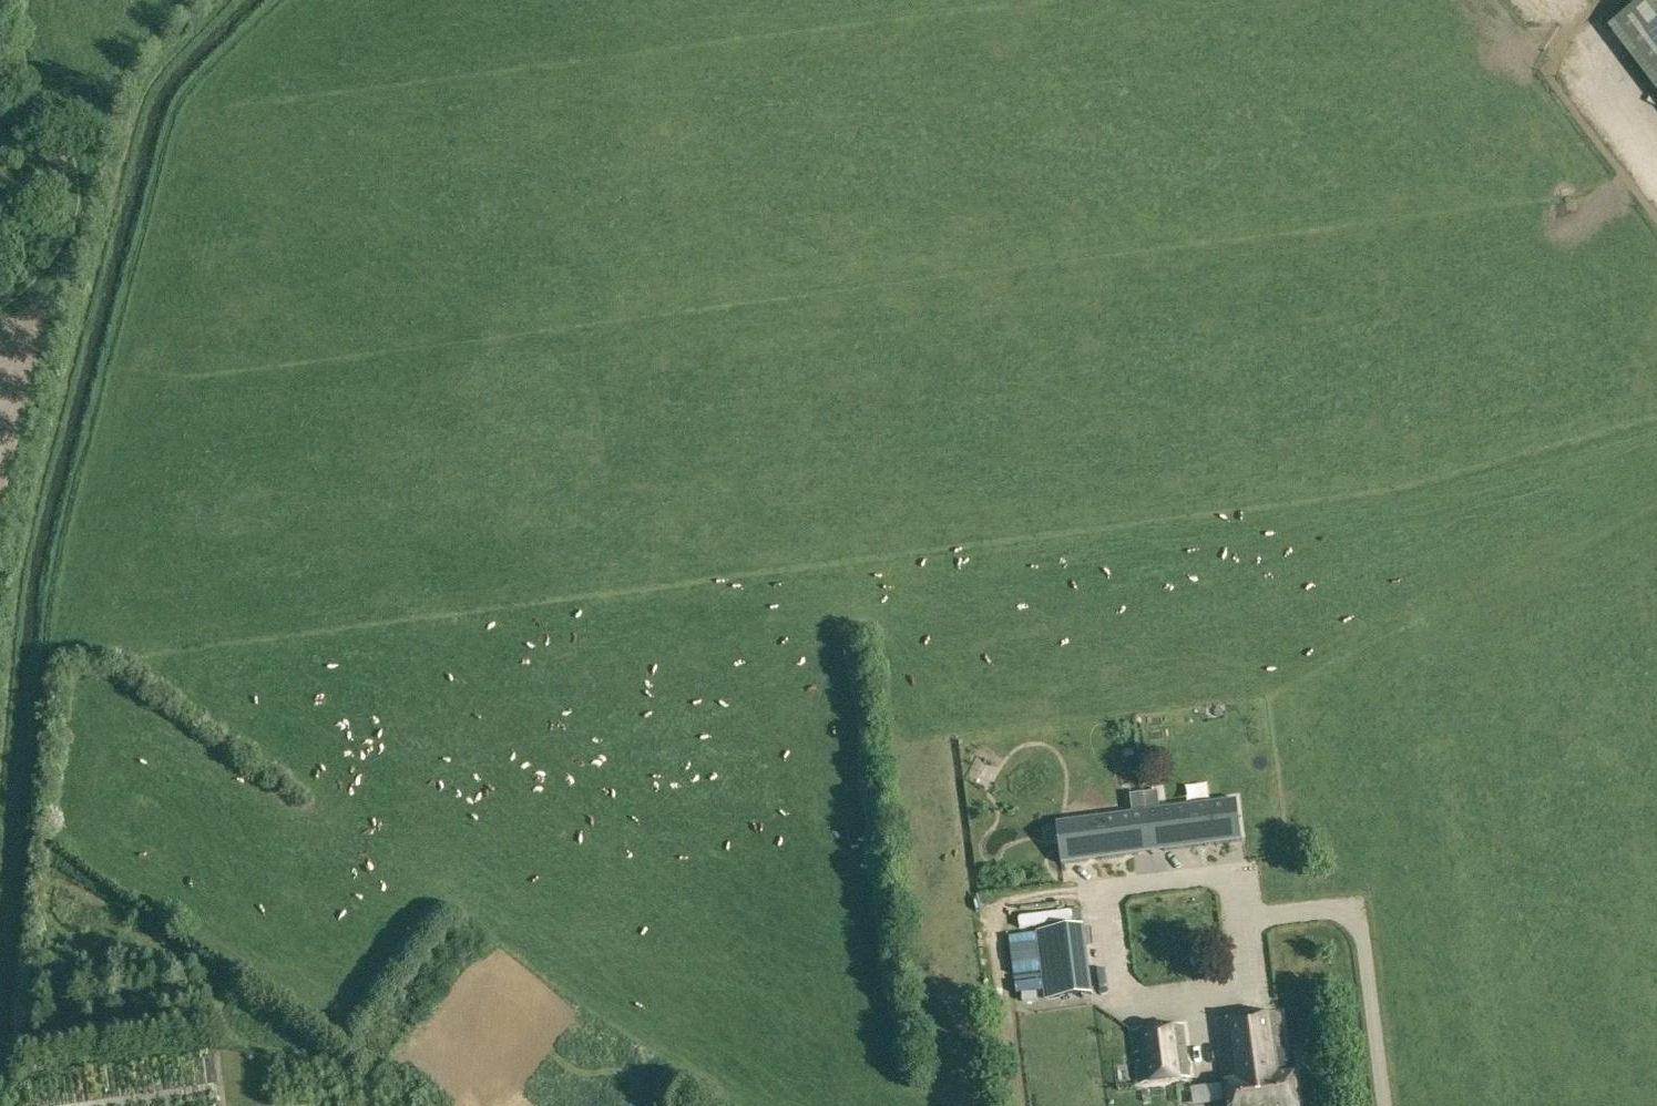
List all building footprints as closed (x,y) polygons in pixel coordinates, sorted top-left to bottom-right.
[(1609,28),(1656,91),(1656,0),(1645,0),(1609,28)] [(1144,794),(1147,811),(1159,809),(1157,792),(1144,794)] [(1147,811),(1144,794),(1131,795),(1133,812),(1147,811)] [(1152,853),(1233,842),(1228,800),(1159,809),(1147,811),(1152,853)] [(1133,812),(1065,821),(1070,861),(1070,863),(1152,853),(1147,811),(1133,812)] [(964,861),(984,867),(988,854),(968,848),(964,861)] [(1038,928),(1047,991),(1091,985),(1089,971),(1082,921),(1038,928)] [(1228,1105),(1298,1105),(1294,1073),(1296,1068),(1296,1066),(1296,1064),(1296,1062),(1293,1056),(1292,1055),(1290,1053),(1288,1052),(1284,1051),(1279,1014),(1220,1021),(1228,1082),(1225,1083),(1228,1105)] [(1133,1032),(1139,1085),(1191,1078),(1184,1025),(1133,1032)]
